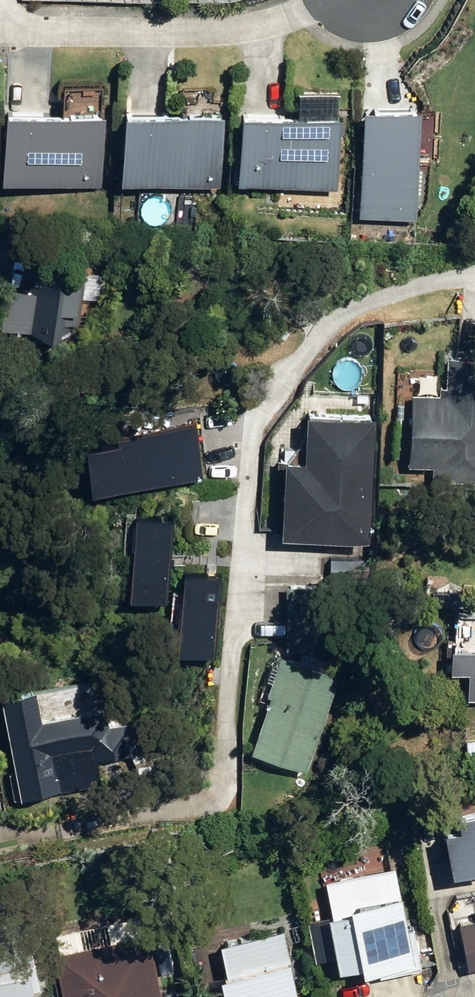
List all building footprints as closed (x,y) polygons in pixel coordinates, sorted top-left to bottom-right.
[(9,174),(104,182),(111,109),(16,100),(9,174)] [(364,209),(420,212),(426,103),(371,100),(364,209)] [(128,173),(220,183),(227,110),(136,101),(128,173)] [(348,110),(250,103),(244,177),(342,185),(348,110)] [(68,335),(70,322),(76,323),(81,272),(76,271),(77,263),(32,258),(28,291),(4,288),(0,324),(0,328),(68,335)] [(412,459),(437,461),(435,475),(449,476),(449,477),(474,478),(474,352),(453,352),(452,382),(445,382),(445,390),(416,388),(412,459)] [(292,456),(282,455),(278,528),(315,530),(374,534),(379,410),(315,405),(313,452),(292,451),(292,456)] [(88,452),(95,499),(206,481),(197,428),(118,441),(119,447),(88,452)] [(131,605),(167,608),(173,523),(137,520),(131,605)] [(179,660),(215,662),(219,580),(184,578),(179,660)] [(283,585),(284,649),(330,648),(330,584),(283,585)] [(450,646),(449,669),(464,670),(463,696),(474,696),(474,647),(450,646)] [(226,758),(279,783),(323,690),(268,664),(226,758)] [(35,698),(2,704),(22,802),(102,785),(98,765),(129,758),(122,724),(107,727),(104,711),(40,724),(35,698)] [(466,758),(474,757),(474,740),(465,741),(466,758)] [(474,867),(474,807),(435,814),(446,872),(474,867)] [(322,912),(332,968),(355,964),(356,968),(374,965),(376,975),(417,967),(410,927),(403,929),(391,865),(320,879),(327,911),(322,912)] [(473,964),(474,963),(474,916),(465,917),(473,964)] [(25,974),(32,973),(20,917),(0,921),(0,996),(29,996),(25,974)] [(285,961),(288,960),(280,928),(215,942),(221,971),(212,973),(217,996),(292,996),(285,961)] [(60,996),(157,996),(145,934),(51,952),(60,996)]
